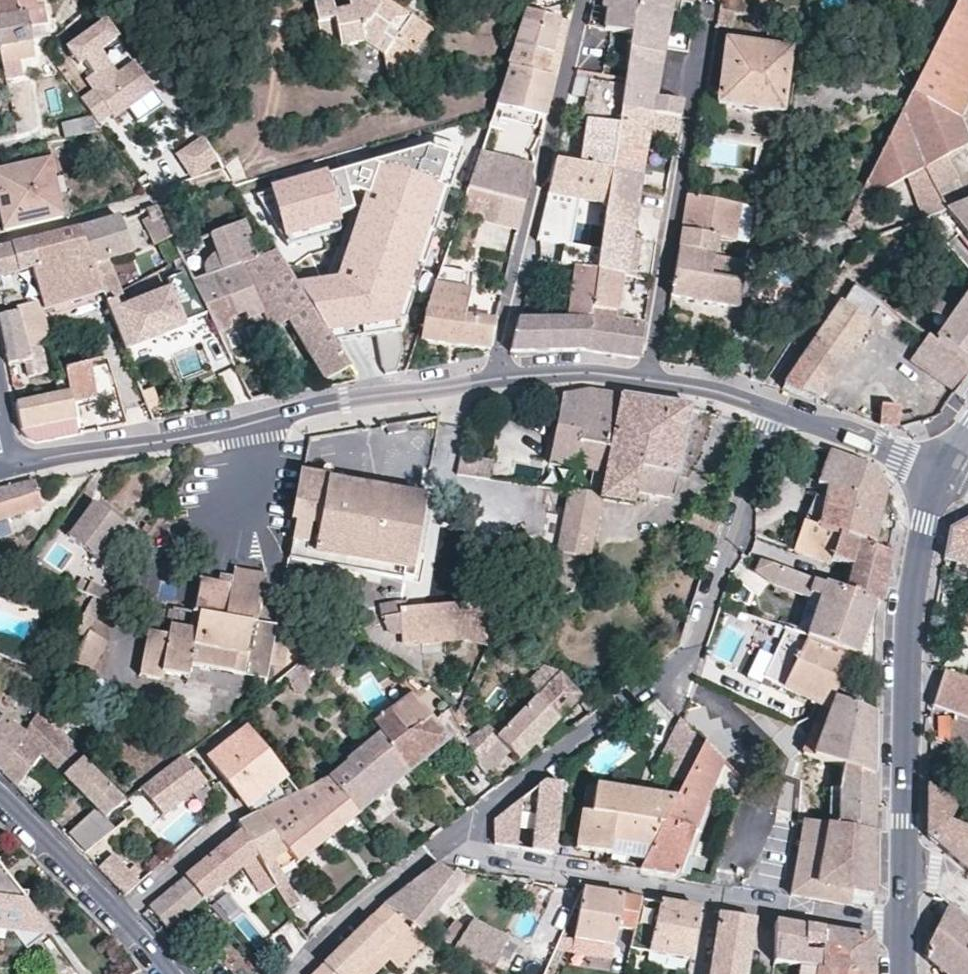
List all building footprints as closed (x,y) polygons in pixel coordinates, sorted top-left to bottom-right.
[(19,11),(15,0),(0,0),(0,16),(19,11)] [(19,11),(42,6),(41,0),(33,0),(32,0),(15,0),(19,11)] [(412,16),(388,0),(347,0),(349,10),(334,13),(332,1),(313,5),(320,39),(337,35),(339,48),(364,43),(384,57),(387,80),(399,79),(418,51),(397,37),(412,16)] [(569,10),(537,0),(529,0),(526,8),(566,18),(569,10)] [(605,7),(602,27),(629,32),(633,10),(634,0),(606,0),(605,7)] [(665,16),(667,0),(634,0),(633,10),(665,16)] [(908,84),(907,87),(954,115),(967,90),(967,0),(951,0),(908,84)] [(19,11),(0,16),(0,57),(1,60),(35,53),(32,38),(30,23),(45,20),(42,6),(19,11)] [(718,7),(715,22),(731,25),(734,10),(718,7)] [(526,8),(507,65),(553,75),(566,18),(526,8)] [(679,99),(652,95),(665,16),(633,10),(629,32),(622,77),(618,106),(649,112),(676,118),(679,99)] [(862,11),(847,10),(847,24),(861,25),(862,11)] [(763,15),(761,27),(788,32),(789,21),(763,15)] [(432,30),(412,16),(397,37),(418,51),(432,30)] [(30,23),(32,38),(48,35),(45,20),(30,23)] [(114,118),(154,90),(134,62),(116,75),(99,50),(116,38),(105,22),(68,48),(79,65),(84,62),(93,75),(86,79),(95,91),(81,100),(98,124),(111,114),(114,118)] [(746,37),(745,41),(724,38),(716,83),(705,82),(699,120),(712,121),(715,102),(780,110),(787,47),(751,42),(752,38),(746,37)] [(544,117),(553,75),(507,65),(494,104),(537,115),(544,117)] [(893,65),(887,70),(896,82),(903,78),(893,65)] [(616,123),(618,106),(622,77),(575,67),(568,94),(585,98),(581,117),(587,118),(616,123)] [(907,87),(897,107),(923,163),(942,152),(964,141),(954,115),(907,87)] [(494,104),(490,117),(534,127),(537,115),(494,104)] [(647,125),(649,112),(618,106),(616,123),(615,126),(646,131),(647,125)] [(923,163),(897,107),(860,181),(850,201),(847,208),(855,214),(876,200),(873,191),(905,173),(923,163)] [(649,112),(647,125),(674,130),(676,118),(649,112)] [(94,134),(92,118),(64,123),(66,138),(94,134)] [(577,163),(609,169),(613,144),(615,126),(616,123),(587,118),(586,123),(577,163)] [(615,126),(613,144),(643,150),(646,131),(615,126)] [(694,147),(704,149),(707,132),(697,131),(694,147)] [(175,155),(190,179),(217,162),(202,138),(175,155)] [(434,140),(431,149),(449,155),(428,219),(425,218),(415,248),(418,249),(397,310),(399,322),(403,321),(461,149),(434,140)] [(639,174),(665,180),(668,164),(641,159),(643,150),(613,144),(609,169),(639,174)] [(295,284),(333,343),(377,337),(382,368),(385,376),(397,374),(404,352),(399,322),(397,310),(418,249),(415,248),(425,218),(428,219),(449,155),(431,149),(424,146),(376,161),(373,169),(361,165),(271,192),(286,242),(301,237),(299,230),(335,220),(333,214),(351,209),(350,206),(354,204),(360,206),(336,277),(295,284)] [(923,163),(935,188),(955,179),(942,152),(923,163)] [(477,153),(468,179),(502,187),(526,193),(532,167),(477,153)] [(48,158),(0,168),(0,182),(5,204),(0,205),(0,224),(0,226),(62,214),(48,158)] [(566,221),(571,196),(605,201),(595,268),(620,272),(623,271),(649,275),(656,237),(629,232),(636,187),(639,174),(609,169),(577,163),(553,159),(538,221),(553,224),(555,219),(566,221)] [(376,161),(361,165),(373,169),(376,161)] [(923,163),(905,173),(923,215),(944,208),(935,188),(923,163)] [(842,197),(850,201),(860,181),(852,178),(842,197)] [(494,223),(502,187),(468,179),(457,214),(494,223)] [(526,193),(502,187),(494,223),(517,229),(526,193)] [(738,200),(687,191),(680,229),(717,234),(732,237),(738,200)] [(965,199),(944,208),(967,239),(967,198),(965,199)] [(757,204),(738,200),(732,237),(747,240),(757,204)] [(151,219),(160,215),(155,203),(144,205),(149,216),(151,219)] [(120,293),(106,257),(133,250),(116,213),(74,225),(100,290),(104,300),(120,293)] [(155,244),(171,237),(160,215),(151,219),(149,216),(143,219),(155,244)] [(337,226),(335,220),(299,230),(301,237),(337,226)] [(240,267),(262,259),(244,222),(209,235),(216,255),(213,256),(207,262),(205,270),(206,276),(192,281),(218,333),(232,327),(229,321),(244,314),(247,321),(262,314),(240,267)] [(41,300),(43,306),(100,290),(74,225),(30,236),(41,265),(32,267),(41,300)] [(717,234),(680,229),(669,294),(737,304),(741,279),(711,274),(714,251),(717,234)] [(30,266),(32,267),(41,265),(30,236),(0,244),(0,272),(30,266)] [(741,279),(745,257),(714,251),(711,274),(741,279)] [(240,267),(262,314),(270,332),(287,321),(323,382),(349,368),(333,343),(295,284),(275,253),(262,259),(240,267)] [(437,274),(443,276),(447,266),(440,264),(437,274)] [(516,319),(508,348),(582,346),(595,268),(567,264),(566,271),(576,272),(570,317),(516,319)] [(467,272),(447,266),(443,276),(437,274),(433,286),(462,289),(467,272)] [(620,272),(595,268),(582,346),(638,356),(642,323),(636,323),(637,315),(624,314),(624,311),(614,309),(606,308),(609,290),(617,291),(620,272)] [(780,385),(814,399),(876,307),(880,301),(852,282),(840,300),(837,299),(780,385)] [(462,289),(433,286),(424,312),(421,337),(444,341),(448,313),(462,315),(462,317),(466,317),(470,290),(462,289)] [(141,299),(139,292),(122,298),(120,293),(104,300),(123,349),(183,326),(169,288),(141,299)] [(606,308),(614,309),(617,291),(609,290),(606,308)] [(954,311),(937,299),(931,308),(948,320),(936,338),(967,360),(967,292),(954,311)] [(18,304),(19,309),(27,347),(42,345),(47,344),(51,343),(43,306),(41,300),(18,304)] [(0,313),(0,325),(7,364),(24,361),(27,375),(48,370),(42,345),(27,347),(19,309),(0,313)] [(462,339),(460,339),(462,317),(462,315),(448,313),(444,341),(447,341),(456,342),(461,343),(462,339)] [(489,347),(495,321),(466,317),(462,317),(460,339),(462,339),(461,343),(489,347)] [(905,355),(945,382),(955,388),(967,370),(967,360),(936,338),(923,329),(905,355)] [(102,357),(88,360),(96,400),(115,395),(102,357)] [(71,405),(96,400),(88,360),(63,366),(69,393),(71,405)] [(936,395),(946,401),(955,388),(945,382),(936,395)] [(604,475),(620,395),(588,390),(562,395),(548,464),(592,473),(604,475)] [(71,405),(69,393),(40,399),(44,422),(73,417),(73,416),(71,405)] [(673,502),(690,405),(620,395),(604,475),(600,495),(599,501),(601,501),(634,507),(636,496),(673,502)] [(929,406),(938,413),(946,401),(936,395),(929,406)] [(545,413),(543,398),(523,402),(525,416),(545,413)] [(44,422),(40,399),(16,403),(20,428),(44,422)] [(885,414),(890,429),(917,420),(910,406),(885,414)] [(121,425),(118,416),(100,419),(101,429),(121,425)] [(44,422),(47,436),(75,430),(73,417),(44,422)] [(47,436),(44,422),(20,428),(33,439),(47,436)] [(408,431),(406,422),(386,425),(388,434),(408,431)] [(817,523),(869,544),(881,487),(869,464),(825,446),(815,480),(825,484),(822,497),(817,523)] [(491,480),(493,460),(460,455),(457,475),(491,480)] [(410,581),(425,500),(327,481),(328,476),(300,471),(291,521),(295,522),(292,543),(307,545),(306,552),(402,570),(401,579),(410,581)] [(600,495),(604,475),(592,473),(588,493),(600,495)] [(35,482),(0,490),(0,521),(43,508),(35,482)] [(589,559),(601,501),(599,501),(600,495),(588,493),(569,489),(556,552),(580,557),(589,559)] [(810,493),(802,517),(817,523),(822,497),(816,494),(810,493)] [(99,561),(125,526),(93,503),(68,537),(99,561)] [(827,562),(828,558),(842,564),(849,566),(843,585),(842,590),(872,599),(877,601),(885,551),(869,544),(817,523),(802,517),(793,545),(827,562)] [(945,557),(967,566),(967,521),(952,529),(945,557)] [(149,534),(152,530),(146,526),(143,530),(149,534)] [(402,570),(306,552),(307,545),(292,543),(289,558),(401,579),(402,570)] [(573,592),(580,557),(556,552),(547,598),(573,592)] [(806,594),(811,581),(757,557),(752,569),(777,584),(806,594)] [(954,572),(967,577),(967,566),(945,557),(944,567),(954,572)] [(837,582),(843,585),(849,566),(842,564),(837,582)] [(263,591),(266,573),(234,568),(231,585),(253,589),(263,591)] [(109,593),(80,578),(75,588),(93,597),(103,602),(109,593)] [(267,676),(276,625),(257,622),(248,620),(253,589),(231,585),(200,579),(195,607),(194,613),(199,614),(196,630),(189,629),(170,626),(168,634),(148,630),(139,676),(163,680),(165,672),(189,677),(192,664),(266,680),(267,676)] [(806,594),(815,604),(821,584),(811,581),(806,594)] [(821,584),(815,604),(808,623),(792,617),(788,628),(793,630),(801,633),(803,634),(851,651),(855,652),(872,599),(842,590),(836,587),(821,584)] [(257,622),(263,591),(253,589),(248,620),(257,622)] [(83,638),(103,602),(93,597),(73,633),(83,638)] [(488,644),(507,602),(405,609),(405,603),(396,603),(379,606),(380,612),(381,618),(383,618),(385,627),(388,633),(401,632),(401,643),(465,638),(488,644)] [(196,630),(199,614),(194,613),(192,613),(189,629),(196,630)] [(803,634),(801,633),(793,630),(788,628),(783,626),(760,675),(814,701),(819,703),(826,707),(832,695),(851,651),(803,634)] [(84,684),(107,642),(89,632),(66,674),(84,684)] [(330,659),(338,653),(328,641),(309,656),(320,668),(331,680),(341,670),(330,659)] [(284,676),(295,667),(306,659),(299,650),(267,676),(266,680),(264,692),(284,676)] [(305,680),(320,668),(309,656),(306,659),(295,667),(305,680)] [(305,680),(295,667),(284,676),(299,696),(311,687),(305,680)] [(558,721),(582,696),(561,673),(536,699),(558,721)] [(954,715),(967,720),(967,682),(945,676),(930,706),(954,715)] [(473,709),(478,699),(465,693),(461,703),(473,709)] [(872,712),(832,695),(826,707),(809,743),(802,741),(799,748),(799,749),(840,762),(871,772),(872,712)] [(455,716),(451,709),(433,723),(412,696),(394,709),(378,721),(373,725),(375,727),(380,734),(409,773),(446,743),(457,756),(468,745),(459,725),(455,716)] [(518,762),(558,721),(536,699),(495,741),(476,762),(486,776),(509,752),(518,762)] [(597,711),(586,700),(580,705),(590,717),(597,711)] [(378,721),(394,709),(389,702),(373,714),(378,721)] [(468,720),(473,709),(461,703),(455,716),(459,725),(466,722),(468,720)] [(802,741),(809,743),(826,707),(819,703),(812,717),(802,741)] [(73,743),(41,710),(26,735),(3,773),(17,787),(42,754),(64,776),(82,759),(69,746),(73,743)] [(212,728),(222,720),(217,713),(207,721),(212,728)] [(954,715),(953,744),(967,750),(967,720),(954,715)] [(26,735),(0,716),(0,771),(3,773),(26,735)] [(683,785),(704,743),(680,718),(660,758),(674,765),(667,777),(683,785)] [(367,746),(380,734),(375,727),(361,739),(367,746)] [(298,793),(246,728),(207,758),(252,815),(298,793)] [(358,814),(409,773),(380,734),(367,746),(327,778),(358,814)] [(476,762),(495,741),(489,735),(471,752),(476,762)] [(678,876),(711,792),(719,795),(738,802),(745,783),(704,743),(683,785),(675,800),(662,826),(645,860),(640,869),(678,876)] [(797,748),(783,763),(838,780),(840,762),(799,749),(799,748),(797,748)] [(192,794),(206,783),(183,755),(139,789),(162,817),(192,794)] [(124,802),(82,759),(64,776),(94,808),(104,820),(124,802)] [(838,780),(837,786),(835,825),(871,833),(871,772),(840,762),(838,780)] [(296,864),(358,814),(327,778),(298,793),(252,815),(237,823),(242,832),(275,888),(287,910),(299,903),(280,872),(273,861),(287,853),(295,862),(296,864)] [(516,849),(520,814),(534,817),(530,851),(555,855),(563,784),(545,782),(493,821),(493,845),(516,849)] [(217,795),(206,783),(192,794),(203,806),(217,795)] [(939,846),(967,871),(967,831),(949,823),(957,808),(928,784),(927,835),(939,846)] [(645,860),(662,826),(675,800),(586,785),(575,848),(645,860)] [(837,786),(828,785),(827,824),(835,825),(837,786)] [(687,878),(719,795),(711,792),(678,876),(687,878)] [(87,815),(106,835),(112,829),(104,820),(94,808),(87,815)] [(106,835),(87,815),(65,836),(84,854),(106,835)] [(800,895),(843,902),(846,888),(870,892),(871,833),(835,825),(827,824),(804,819),(801,831),(788,879),(785,892),(800,895)] [(275,888),(242,832),(185,879),(203,900),(244,866),(262,896),(275,888)] [(295,862),(287,853),(273,861),(280,872),(295,862)] [(129,871),(113,854),(97,869),(124,897),(140,883),(136,878),(129,871)] [(439,909),(461,882),(438,864),(409,886),(439,909)] [(141,872),(134,865),(129,871),(136,878),(141,872)] [(16,932),(27,948),(49,932),(0,868),(0,929),(16,932)] [(166,929),(203,900),(185,879),(149,909),(166,929)] [(432,918),(439,909),(409,886),(384,905),(420,934),(432,918)] [(634,931),(641,900),(583,890),(574,939),(614,946),(618,928),(634,931)] [(691,960),(700,910),(641,900),(634,931),(631,950),(691,960)] [(368,962),(392,939),(409,957),(427,940),(420,934),(384,905),(314,973),(375,973),(377,971),(368,962)] [(927,956),(949,973),(967,973),(967,925),(947,906),(927,945),(927,956)] [(756,920),(719,914),(709,973),(747,973),(756,920)] [(438,943),(448,931),(432,918),(420,934),(438,943)] [(453,951),(467,929),(456,921),(448,931),(438,943),(453,951)] [(506,942),(507,939),(472,921),(467,929),(453,951),(492,970),(499,955),(506,942)] [(822,970),(823,931),(775,923),(774,963),(799,967),(817,969),(822,970)] [(874,938),(823,931),(822,970),(846,973),(873,973),(874,938)] [(409,957),(392,939),(368,962),(377,971),(388,961),(396,969),(409,957)] [(612,963),(614,946),(574,939),(571,955),(612,963)] [(513,962),(519,948),(506,942),(499,955),(513,962)]
